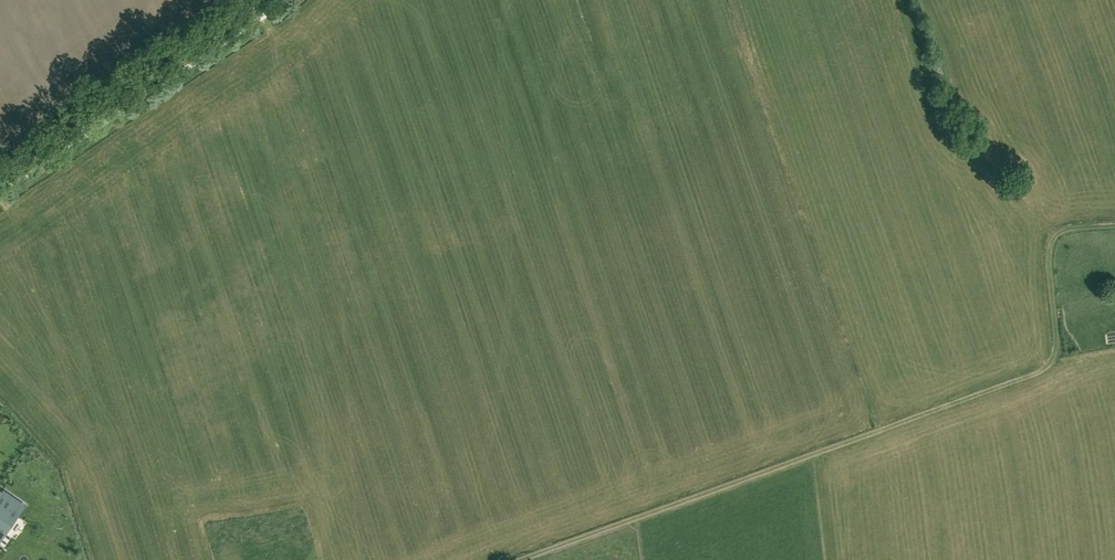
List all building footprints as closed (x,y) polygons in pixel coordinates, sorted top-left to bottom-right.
[(2,489),(0,491),(0,545),(27,506),(2,489)]
